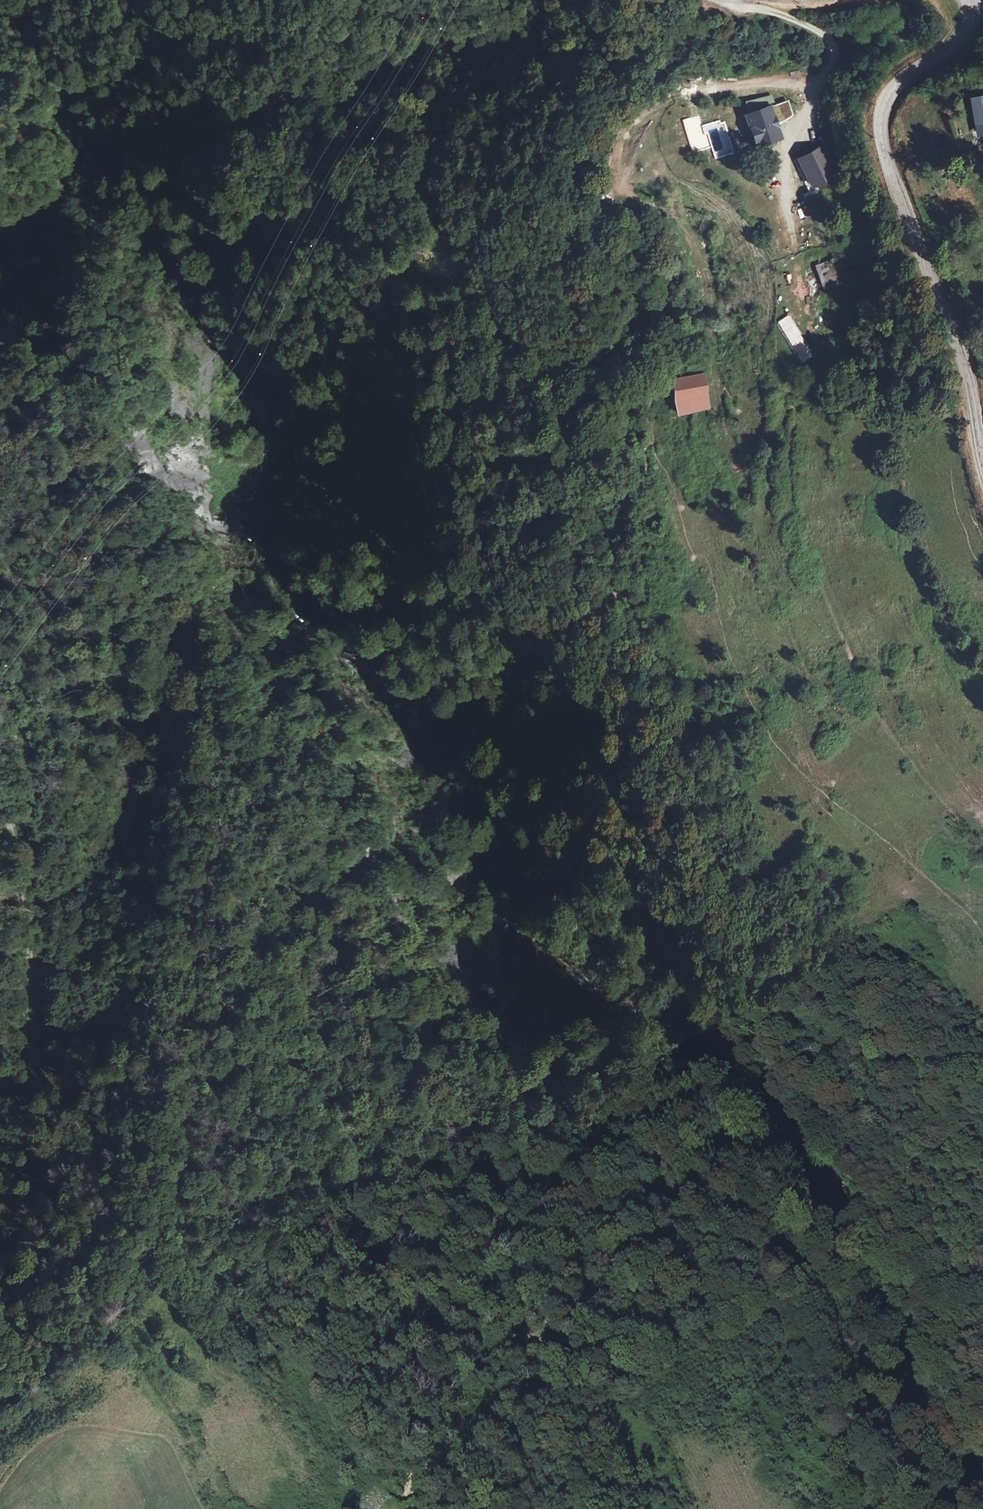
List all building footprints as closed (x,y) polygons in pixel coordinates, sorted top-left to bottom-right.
[(974,99),(981,125),(982,124),(982,96),(974,99)] [(746,124),(769,117),(766,107),(743,114),(746,124)] [(769,117),(746,124),(755,154),(778,147),(772,126),(779,124),(776,115),(769,117)] [(826,149),(813,154),(824,181),(836,176),(826,149)] [(824,181),(813,154),(802,159),(812,185),(824,181)] [(794,207),(799,227),(807,225),(802,205),(794,207)] [(805,231),(807,242),(815,241),(813,230),(805,231)] [(838,256),(807,268),(816,291),(847,278),(838,256)] [(706,400),(700,374),(678,380),(684,405),(706,400)]
